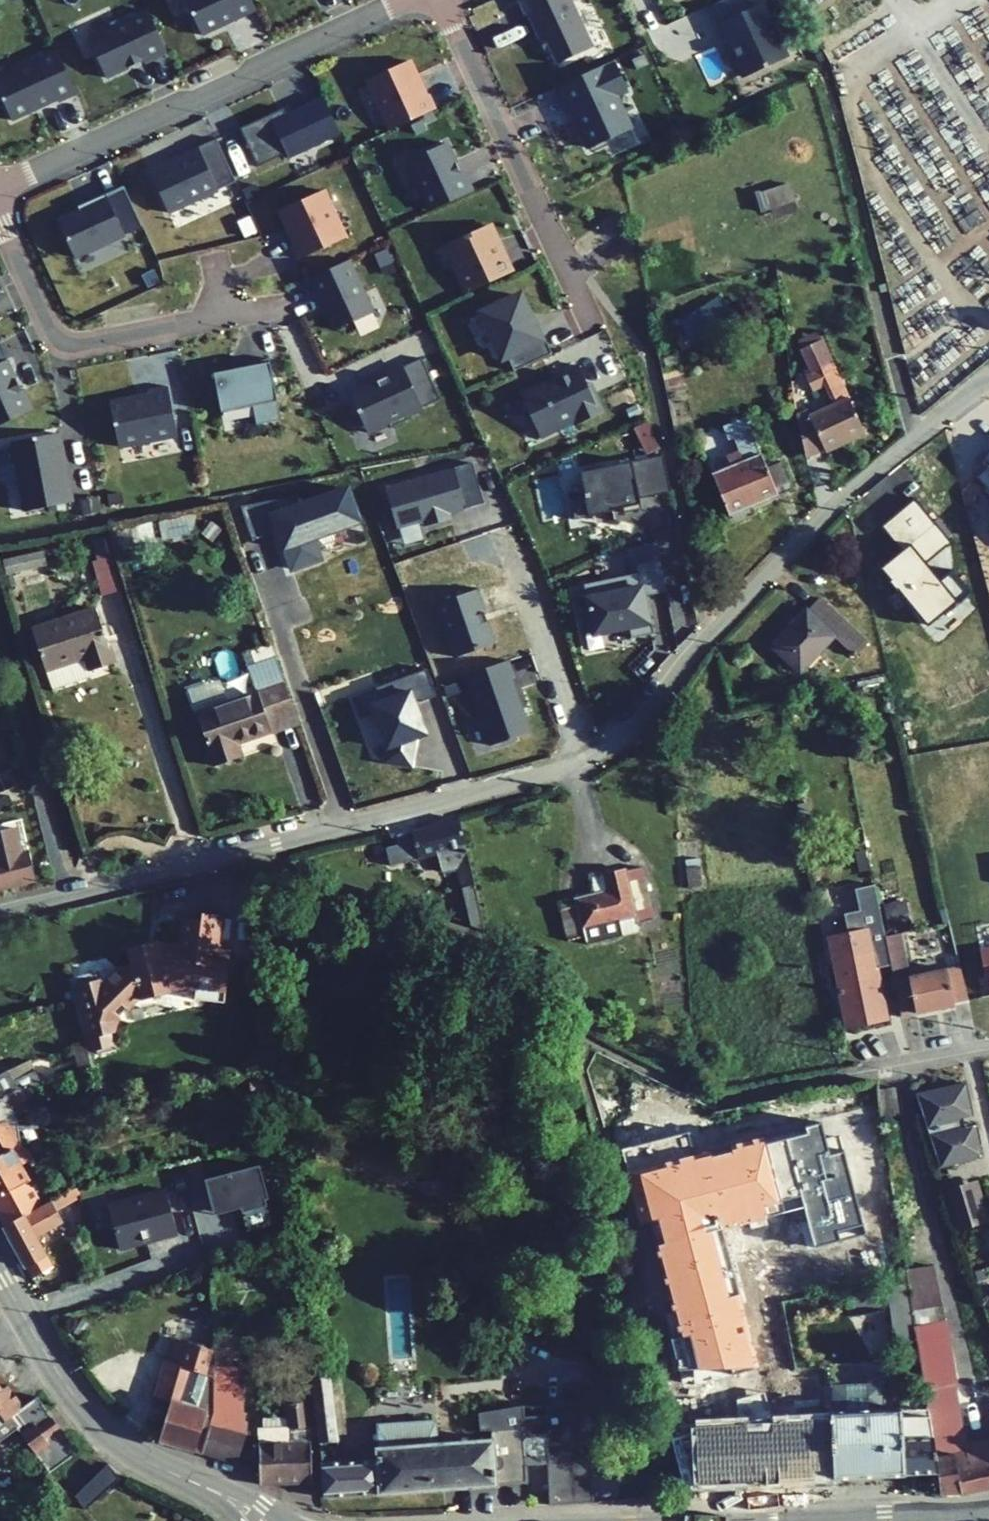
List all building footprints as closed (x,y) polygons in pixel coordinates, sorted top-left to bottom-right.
[(201,35),(225,24),(224,21),(234,16),(236,18),(257,9),(252,0),(185,0),(201,35)] [(519,1),(524,14),(528,13),(540,41),(545,39),(557,63),(591,48),(569,0),(520,0),(519,1)] [(761,3),(717,24),(729,52),(734,50),(746,76),(786,58),(761,3)] [(166,53),(146,11),(87,38),(105,77),(142,60),(144,63),(166,53)] [(56,51),(0,76),(0,95),(12,120),(56,99),(58,101),(76,93),(56,51)] [(409,61),(368,80),(391,130),(433,110),(428,96),(425,98),(409,61)] [(614,61),(557,87),(568,111),(572,110),(589,148),(631,129),(618,96),(628,91),(614,61)] [(555,89),(538,94),(548,126),(565,121),(555,89)] [(340,133),(323,98),(287,114),(284,108),(239,127),(257,166),(286,153),(289,157),(340,133)] [(426,152),(407,161),(430,211),(471,191),(462,173),(459,175),(444,144),(426,152)] [(183,159),(150,173),(168,214),(218,190),(198,148),(181,156),(183,159)] [(755,194),(761,212),(795,201),(790,183),(755,194)] [(141,226),(124,187),(90,202),(91,206),(57,221),(75,257),(141,226)] [(344,238),(322,190),(280,208),(296,242),(292,243),(299,258),(344,238)] [(500,259),(485,227),(448,243),(459,265),(455,267),(467,293),(509,274),(501,258),(500,259)] [(349,259),(308,277),(324,313),(327,312),(335,329),(373,312),(349,259)] [(552,353),(537,323),(533,325),(520,295),(482,312),(494,341),(493,342),(501,359),(507,356),(513,370),(552,353)] [(730,318),(719,298),(678,322),(691,342),(730,318)] [(819,333),(799,343),(802,349),(823,340),(819,333)] [(810,416),(807,410),(796,415),(805,456),(823,448),(825,451),(864,433),(823,340),(802,349),(812,373),(806,376),(813,392),(828,385),(836,404),(810,416)] [(250,366),(213,374),(222,414),(253,406),(257,426),(282,421),(271,359),(249,363),(250,366)] [(0,364),(0,424),(33,408),(22,388),(19,389),(7,361),(0,364)] [(591,394),(577,366),(575,367),(550,378),(551,381),(518,394),(520,397),(516,399),(525,415),(529,413),(541,437),(560,429),(558,426),(573,419),(577,424),(603,411),(594,392),(591,394)] [(375,378),(347,391),(367,433),(388,423),(391,428),(407,420),(405,415),(421,407),(403,367),(386,374),(387,376),(377,381),(375,378)] [(149,395),(110,403),(118,446),(178,436),(168,387),(149,391),(149,395)] [(731,515),(733,519),(750,512),(748,508),(791,489),(780,463),(766,468),(745,417),(722,426),(728,439),(734,437),(739,451),(726,456),(730,467),(711,475),(729,516),(731,515)] [(58,433),(11,442),(24,512),(73,502),(66,465),(63,466),(58,433)] [(663,455),(580,472),(584,495),(568,498),(573,520),(594,515),(592,508),(610,505),(611,510),(622,508),(623,513),(641,509),(633,472),(648,469),(654,495),(670,492),(663,455)] [(483,503),(472,463),(385,488),(396,528),(431,518),(432,524),(450,519),(449,513),(483,503)] [(654,495),(648,469),(633,472),(639,498),(654,495)] [(978,480),(988,491),(988,469),(978,480)] [(347,490),(240,506),(252,540),(277,531),(291,569),(319,559),(312,539),(359,522),(347,490)] [(949,543),(913,500),(882,526),(901,549),(879,567),(928,626),(968,593),(952,573),(941,582),(925,563),(949,543)] [(162,540),(192,539),(195,515),(158,522),(132,529),(136,547),(162,540)] [(195,532),(212,545),(223,531),(206,518),(195,532)] [(90,561),(94,574),(113,569),(103,539),(91,543),(97,560),(90,561)] [(2,559),(6,574),(46,564),(43,550),(2,559)] [(644,596),(665,592),(658,560),(634,564),(636,573),(583,584),(587,605),(580,607),(585,636),(628,627),(630,638),(654,634),(650,610),(647,610),(644,596)] [(478,588),(436,603),(454,657),(494,643),(483,612),(486,611),(478,588)] [(806,608),(772,644),(801,672),(835,636),(854,654),(866,642),(819,597),(807,609),(806,608)] [(31,630),(52,689),(93,676),(91,671),(114,664),(96,609),(31,630)] [(289,707),(292,706),(284,684),(276,658),(274,659),(289,707)] [(196,713),(214,765),(240,756),(236,742),(271,730),(266,715),(289,707),(274,659),(248,667),(257,693),(228,702),(196,713)] [(508,662),(466,676),(490,747),(529,734),(511,680),(513,679),(508,662)] [(426,668),(374,687),(379,698),(369,702),(375,719),(378,718),(386,740),(380,752),(405,764),(418,737),(425,734),(414,702),(418,701),(419,702),(436,696),(426,668)] [(228,702),(220,681),(189,692),(196,713),(228,702)] [(374,687),(352,695),(357,706),(369,702),(379,698),(374,687)] [(271,730),(294,722),(289,707),(266,715),(271,730)] [(825,727),(828,741),(838,739),(835,725),(825,727)] [(16,786),(8,770),(0,773),(0,793),(16,786)] [(465,903),(466,903),(478,900),(459,819),(396,835),(402,861),(436,853),(442,872),(457,868),(465,903)] [(35,881),(28,850),(21,852),(16,828),(0,832),(0,889),(35,881)] [(685,860),(688,887),(702,886),(700,859),(685,860)] [(577,907),(561,910),(568,940),(584,936),(582,928),(613,921),(635,915),(637,922),(654,919),(642,867),(627,871),(627,868),(602,874),(606,891),(594,894),(575,898),(577,907)] [(602,874),(590,877),(594,894),(606,891),(602,874)] [(872,885),(849,890),(858,933),(827,940),(846,1029),(877,1022),(862,952),(885,948),(882,935),(872,885)] [(575,898),(559,902),(561,910),(577,907),(575,898)] [(466,903),(470,917),(481,915),(478,900),(466,903)] [(885,932),(908,930),(905,900),(882,902),(885,932)] [(92,972),(68,979),(84,1039),(88,1053),(96,1051),(114,1046),(111,1033),(115,1032),(120,1016),(140,998),(169,991),(169,988),(181,985),(182,990),(194,991),(193,998),(208,1000),(212,997),(224,1000),(229,952),(212,950),(213,946),(215,946),(219,915),(204,913),(183,918),(180,944),(176,947),(156,945),(142,946),(141,944),(126,947),(130,962),(126,967),(118,966),(103,982),(92,972)] [(586,943),(617,936),(613,921),(582,928),(584,936),(586,943)] [(899,932),(882,935),(885,948),(899,1015),(917,1011),(909,977),(903,951),(899,932)] [(980,948),(986,985),(988,985),(988,947),(980,948)] [(959,966),(909,977),(917,1011),(968,1000),(959,966)] [(586,1012),(582,1022),(599,1029),(603,1019),(586,1012)] [(84,1039),(70,1043),(81,1077),(94,1075),(88,1053),(84,1039)] [(96,1051),(97,1055),(118,1049),(114,1046),(96,1051)] [(34,1069),(30,1060),(7,1070),(12,1081),(34,1069)] [(12,1081),(7,1070),(0,1074),(0,1097),(15,1089),(17,1089),(37,1085),(41,1084),(34,1069),(12,1081)] [(916,1094),(939,1166),(976,1158),(982,1149),(977,1124),(965,1127),(963,1118),(973,1116),(967,1083),(916,1094)] [(85,1087),(88,1100),(100,1097),(96,1084),(85,1087)] [(23,1100),(40,1093),(37,1085),(17,1089),(23,1100)] [(893,1087),(876,1091),(878,1108),(879,1117),(897,1113),(893,1087)] [(18,1119),(11,1106),(23,1100),(17,1089),(15,1089),(0,1097),(0,1122),(18,1119)] [(31,1212),(17,1187),(28,1181),(20,1166),(29,1161),(21,1145),(18,1119),(0,1122),(0,1220),(4,1227),(31,1212)] [(205,1180),(211,1203),(218,1201),(222,1214),(241,1209),(247,1232),(272,1226),(265,1201),(269,1200),(260,1166),(205,1180)] [(948,1196),(974,1188),(985,1222),(988,1221),(988,1218),(977,1179),(946,1188),(948,1196)] [(79,1195),(76,1188),(31,1212),(4,1227),(32,1278),(53,1267),(37,1238),(63,1223),(56,1211),(76,1200),(75,1197),(79,1195)] [(985,1222),(974,1188),(948,1196),(958,1230),(985,1222)] [(177,1234),(166,1190),(108,1205),(119,1250),(147,1242),(146,1239),(159,1236),(160,1239),(177,1234)] [(211,1203),(214,1216),(222,1214),(218,1201),(211,1203)] [(924,1389),(956,1381),(946,1322),(933,1266),(905,1270),(908,1284),(915,1330),(916,1341),(924,1389)] [(889,1309),(892,1333),(915,1330),(908,1284),(885,1287),(886,1292),(889,1309)] [(863,1313),(878,1310),(874,1293),(873,1285),(858,1287),(863,1313)] [(843,1290),(848,1316),(863,1313),(858,1287),(843,1290)] [(886,1292),(874,1293),(878,1310),(889,1309),(886,1292)] [(73,1332),(83,1339),(92,1325),(82,1318),(73,1332)] [(779,1480),(800,1479),(798,1450),(794,1424),(789,1402),(786,1382),(776,1321),(738,1328),(753,1408),(766,1405),(779,1480)] [(892,1333),(894,1343),(916,1341),(915,1330),(892,1333)] [(232,1366),(232,1334),(214,1334),(214,1350),(214,1366),(232,1366)] [(184,1366),(190,1343),(173,1338),(167,1361),(184,1366)] [(184,1366),(167,1361),(156,1398),(170,1402),(158,1440),(201,1453),(214,1412),(214,1366),(214,1350),(190,1343),(184,1366)] [(291,1346),(293,1366),(303,1365),(301,1345),(291,1346)] [(214,1412),(201,1453),(238,1462),(246,1436),(238,1433),(237,1366),(232,1366),(214,1366),(214,1412)] [(311,1378),(318,1442),(338,1441),(334,1407),(327,1408),(326,1395),(333,1394),(331,1376),(311,1378)] [(956,1384),(956,1381),(924,1389),(927,1406),(931,1433),(952,1430),(944,1386),(954,1384),(956,1384)] [(816,1387),(816,1382),(786,1382),(789,1402),(794,1424),(798,1450),(800,1479),(887,1476),(883,1409),(882,1384),(816,1387)] [(954,1384),(944,1386),(952,1430),(931,1433),(933,1443),(940,1442),(943,1457),(965,1452),(963,1443),(961,1428),(954,1384)] [(22,1407),(6,1385),(0,1390),(0,1440),(16,1428),(20,1433),(48,1413),(36,1397),(22,1407)] [(257,1429),(259,1485),(312,1483),(310,1429),(303,1390),(283,1392),(287,1428),(257,1429)] [(334,1407),(333,1394),(326,1395),(327,1408),(334,1407)] [(901,1409),(904,1475),(937,1474),(933,1443),(932,1436),(931,1433),(927,1406),(901,1409)] [(901,1409),(883,1409),(887,1476),(904,1475),(901,1409)] [(48,1413),(20,1433),(49,1473),(77,1452),(48,1413)] [(376,1460),(320,1464),(323,1497),(444,1490),(441,1444),(439,1444),(436,1420),(375,1424),(376,1460)] [(491,1430),(492,1440),(493,1455),(495,1455),(497,1455),(498,1456),(499,1456),(500,1457),(501,1458),(502,1459),(502,1460),(502,1461),(502,1462),(502,1463),(502,1464),(502,1465),(501,1466),(501,1467),(500,1468),(499,1469),(498,1469),(497,1469),(497,1470),(494,1470),(495,1482),(504,1481),(505,1485),(528,1484),(525,1466),(547,1464),(549,1505),(593,1503),(590,1441),(548,1442),(548,1435),(523,1436),(523,1428),(491,1430)] [(963,1443),(965,1452),(943,1457),(940,1442),(933,1443),(937,1474),(940,1494),(961,1494),(988,1488),(988,1439),(963,1443)] [(492,1440),(458,1442),(462,1488),(495,1486),(495,1482),(494,1470),(497,1470),(497,1469),(498,1469),(499,1469),(500,1468),(501,1467),(501,1466),(502,1465),(502,1464),(502,1463),(502,1462),(502,1461),(502,1460),(502,1459),(501,1458),(500,1457),(499,1456),(498,1456),(497,1455),(495,1455),(493,1455),(492,1440)] [(119,1475),(105,1462),(74,1495),(83,1509),(119,1475)]
